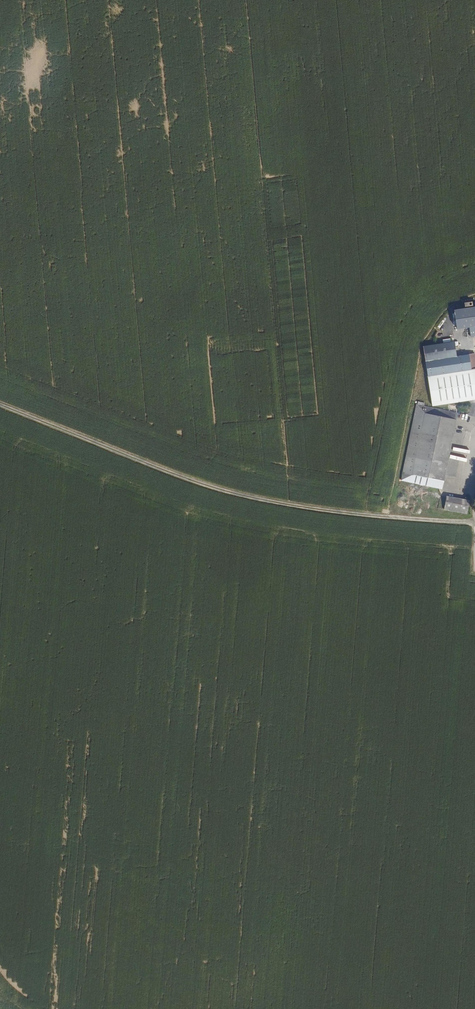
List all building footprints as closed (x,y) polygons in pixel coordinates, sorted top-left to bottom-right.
[(474,336),(474,305),(455,308),(458,328),(469,327),(471,336),(474,336)] [(458,355),(456,341),(424,345),(428,371),(427,371),(433,406),(474,399),(474,353),(458,355)] [(401,480),(443,489),(459,413),(417,404),(401,480)] [(447,509),(466,514),(469,501),(450,496),(447,509)]
